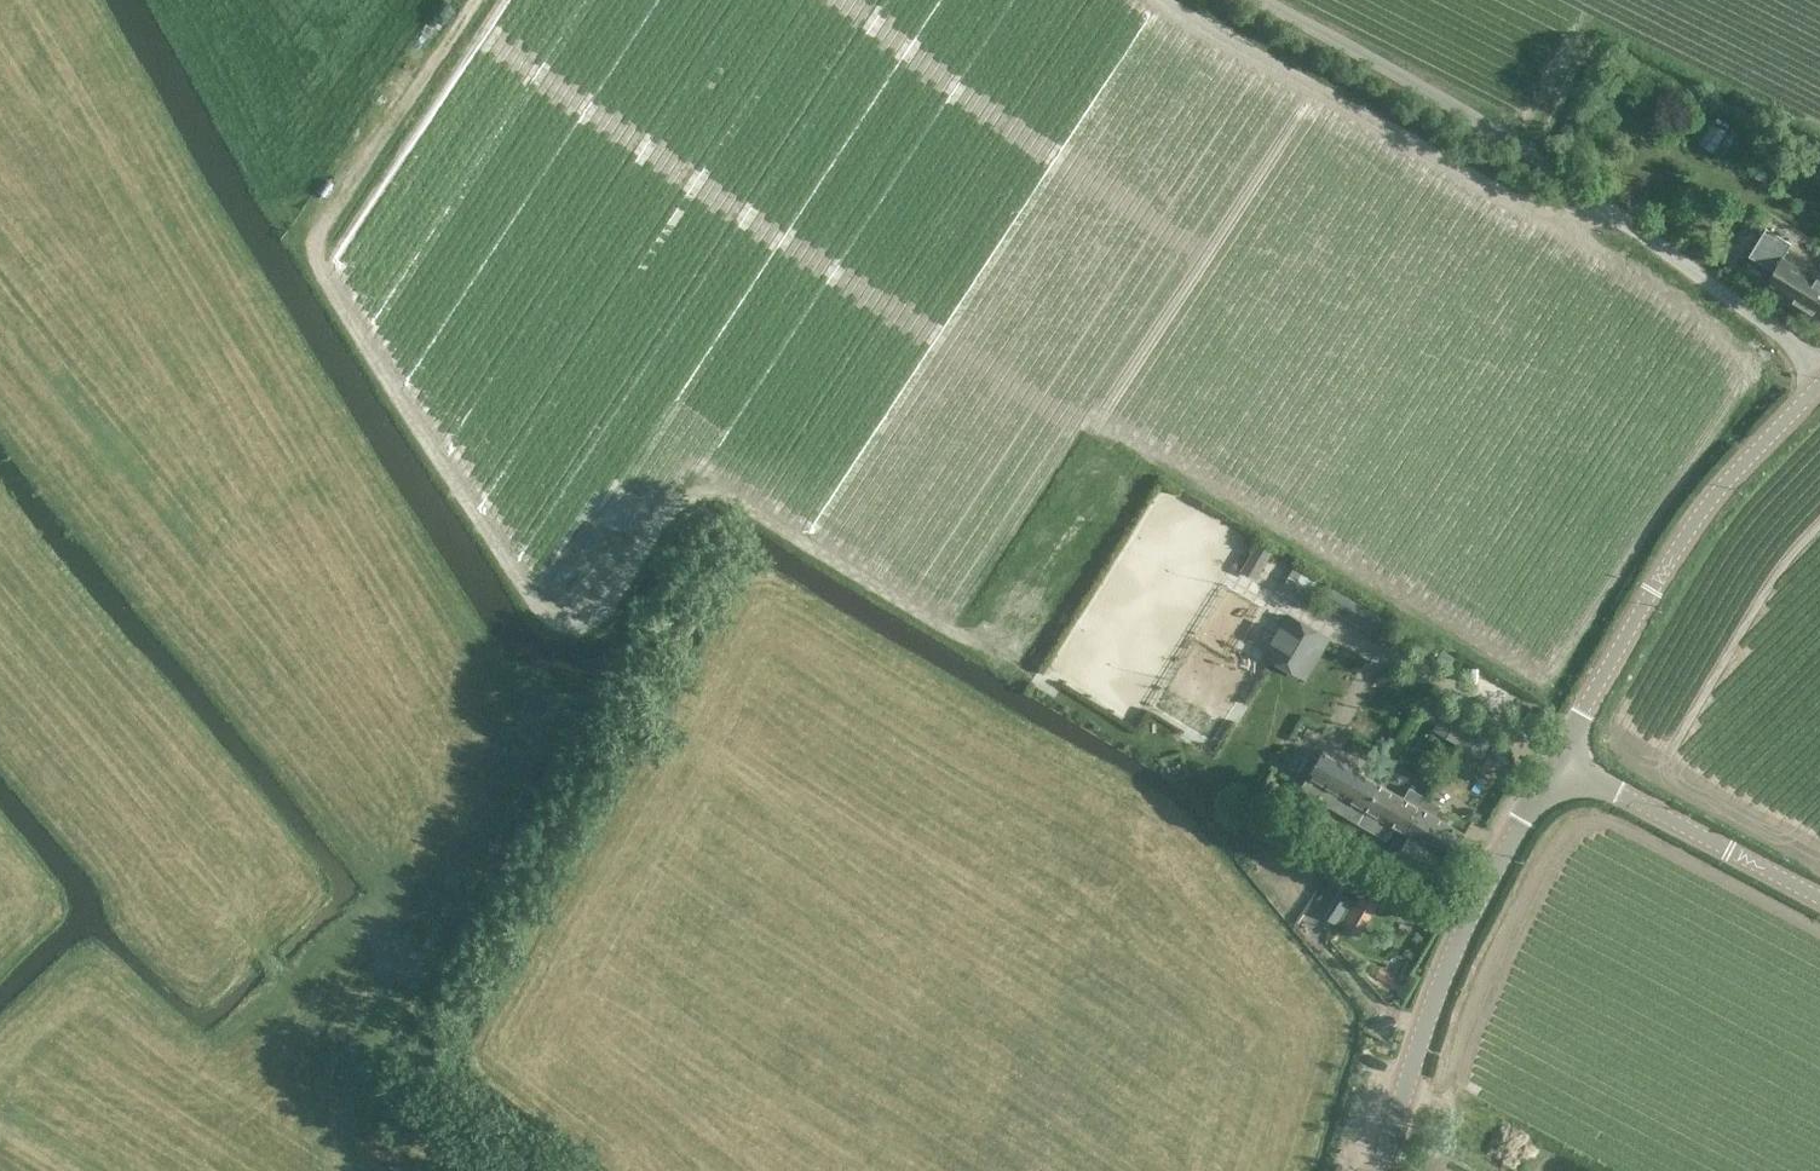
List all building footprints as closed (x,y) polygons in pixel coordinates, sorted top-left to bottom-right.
[(1711,120),(1702,140),(1721,149),(1731,129),(1711,120)] [(1801,271),(1779,257),(1787,242),(1762,227),(1745,255),(1770,270),(1762,284),(1785,298),(1819,319),(1819,282),(1801,271)] [(1256,581),(1272,552),(1256,543),(1240,572),(1256,581)] [(1318,580),(1293,567),(1281,589),(1290,594),(1292,588),(1309,597),(1318,580)] [(1266,654),(1289,668),(1304,676),(1326,638),(1288,616),(1266,654)] [(1455,742),(1467,722),(1446,709),(1433,729),(1455,742)] [(1467,722),(1455,742),(1480,757),(1493,738),(1467,722)] [(1358,821),(1379,785),(1324,753),(1303,789),(1358,821)] [(1403,831),(1423,797),(1408,788),(1402,799),(1379,785),(1358,821),(1387,838),(1394,826),(1403,831)] [(1423,797),(1403,831),(1410,836),(1412,831),(1432,843),(1430,848),(1448,858),(1463,834),(1433,816),(1439,806),(1423,797)] [(1412,831),(1410,836),(1397,858),(1435,880),(1448,858),(1430,848),(1432,843),(1412,831)] [(1329,902),(1340,878),(1327,872),(1310,908),(1319,912),(1325,900),(1329,902)] [(1377,904),(1357,893),(1340,924),(1360,935),(1377,904)] [(1397,978),(1380,968),(1375,976),(1400,991),(1398,996),(1405,1000),(1417,979),(1410,975),(1416,964),(1407,959),(1397,978)]
